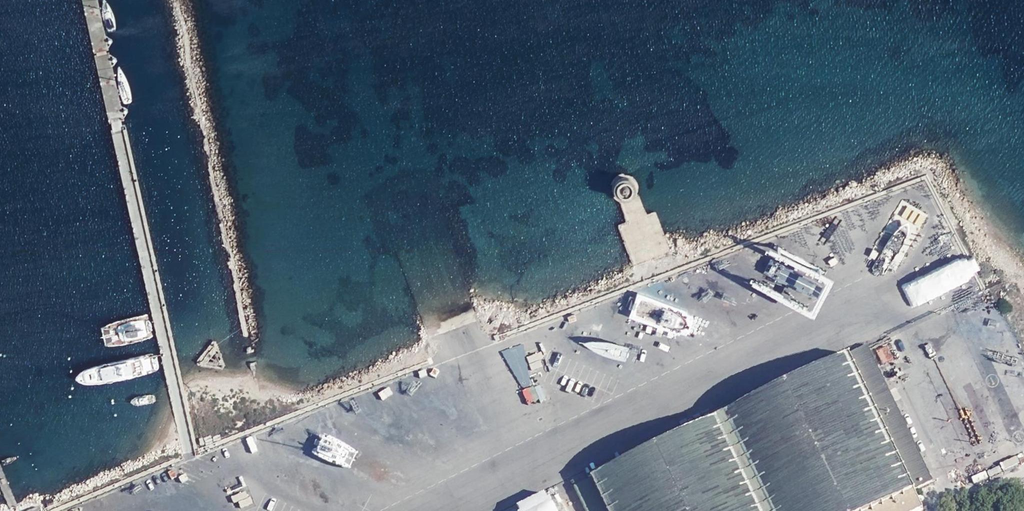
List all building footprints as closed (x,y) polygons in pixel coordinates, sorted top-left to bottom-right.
[(634,180),(631,178),(628,176),(624,176),(620,178),(617,180),(615,183),(614,187),(615,191),(617,194),(619,197),(623,199),(626,199),(630,199),(633,197),(636,194),(637,190),(637,187),(636,183),(634,180)] [(574,486),(586,510),(917,510),(923,508),(915,490),(933,481),(868,345),(574,486)]
